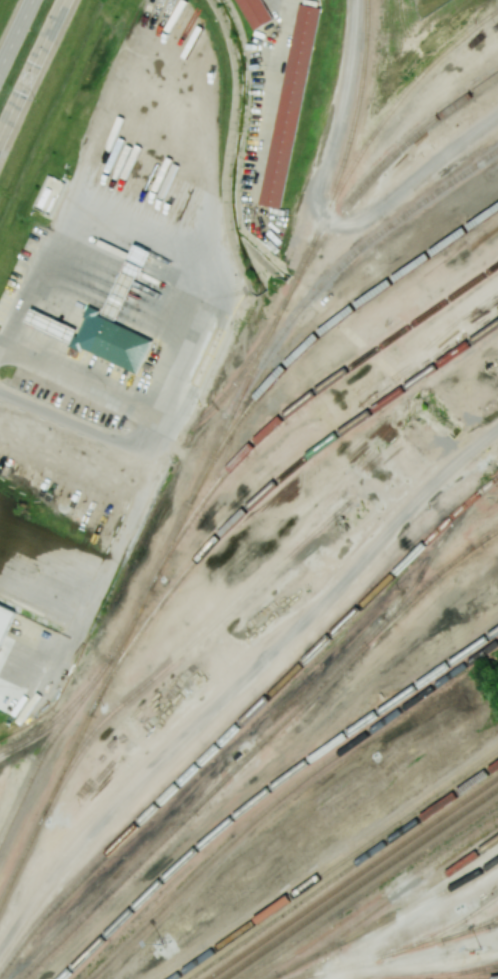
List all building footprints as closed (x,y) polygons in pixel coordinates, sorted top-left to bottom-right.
[(255,31),(273,21),(262,0),(237,0),(255,31)] [(261,205),(283,209),(319,7),(297,4),(261,205)] [(138,243),(154,252),(147,266),(131,258),(138,243)] [(118,320),(104,313),(125,270),(139,276),(118,320)] [(78,329),(71,342),(27,322),(33,308),(78,329)] [(153,338),(88,310),(72,347),(81,351),(82,349),(139,373),(153,338)] [(19,615),(0,654),(0,606),(19,615)]
